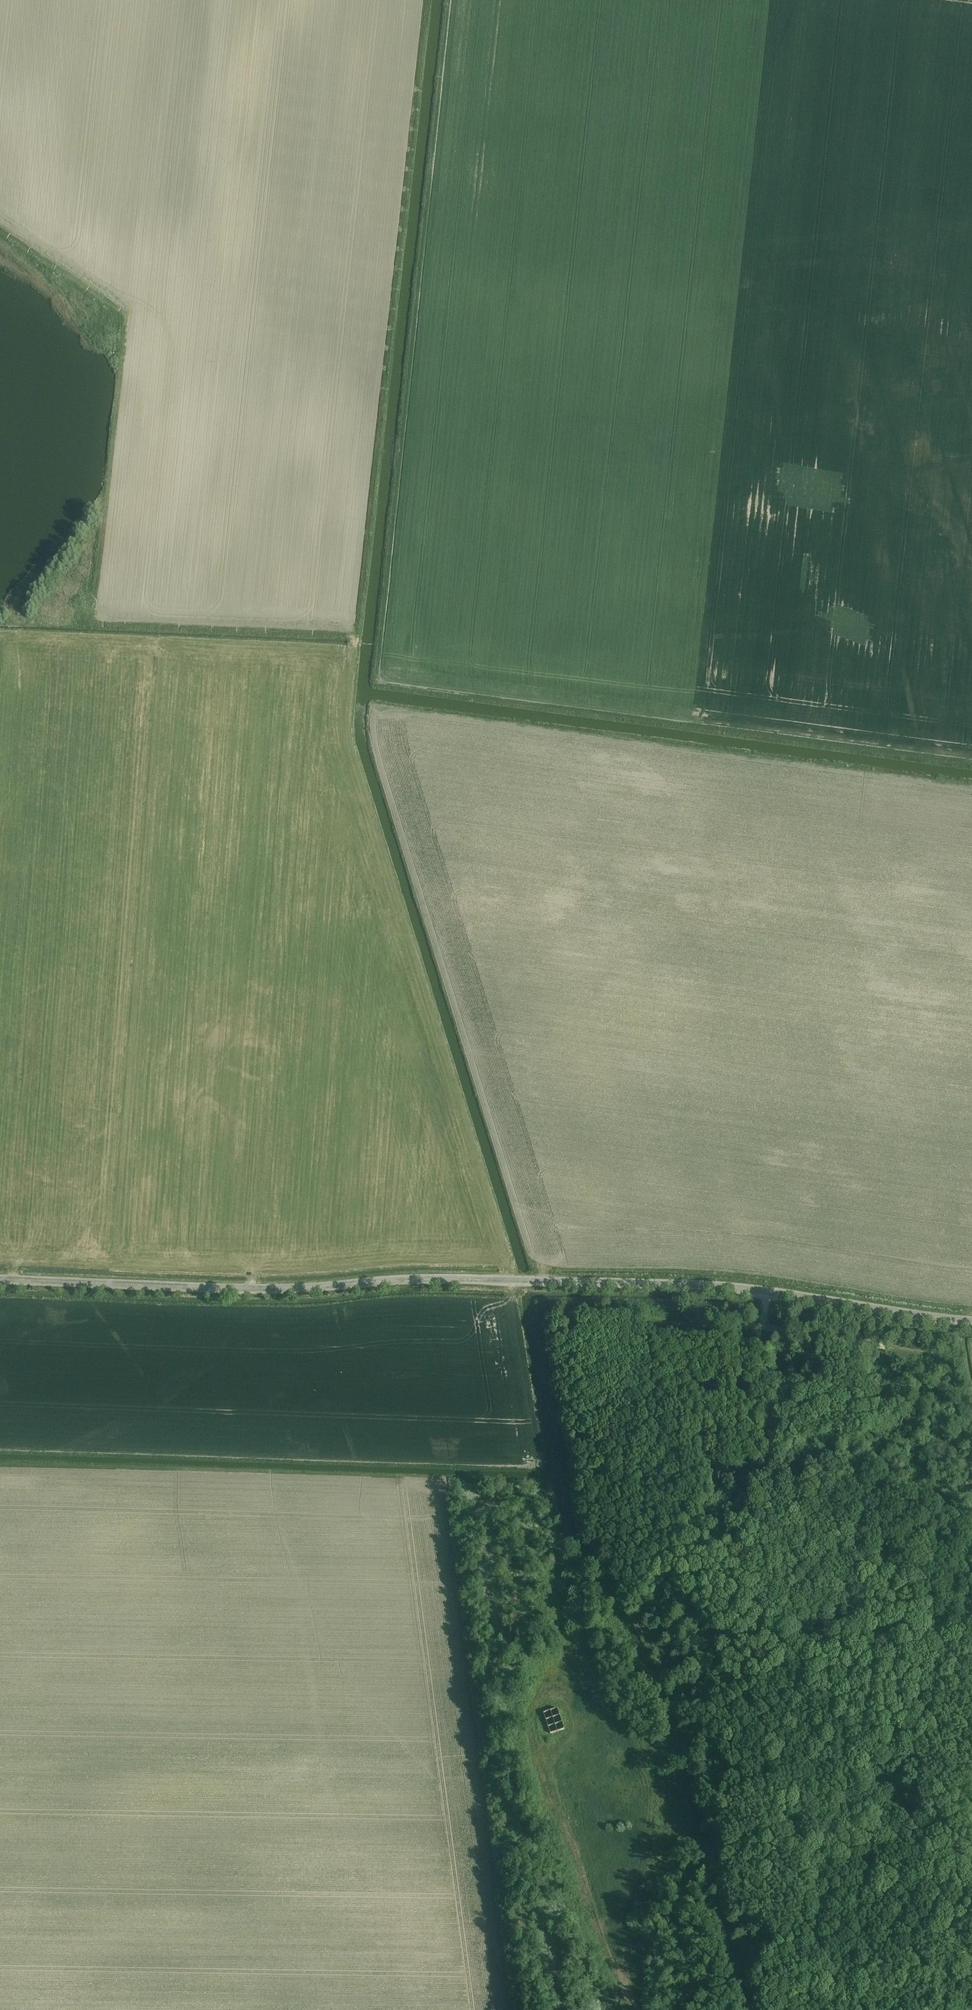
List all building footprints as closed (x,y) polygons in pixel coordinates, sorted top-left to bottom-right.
[(556,1709),(542,1714),(549,1736),(563,1731),(556,1709)]
